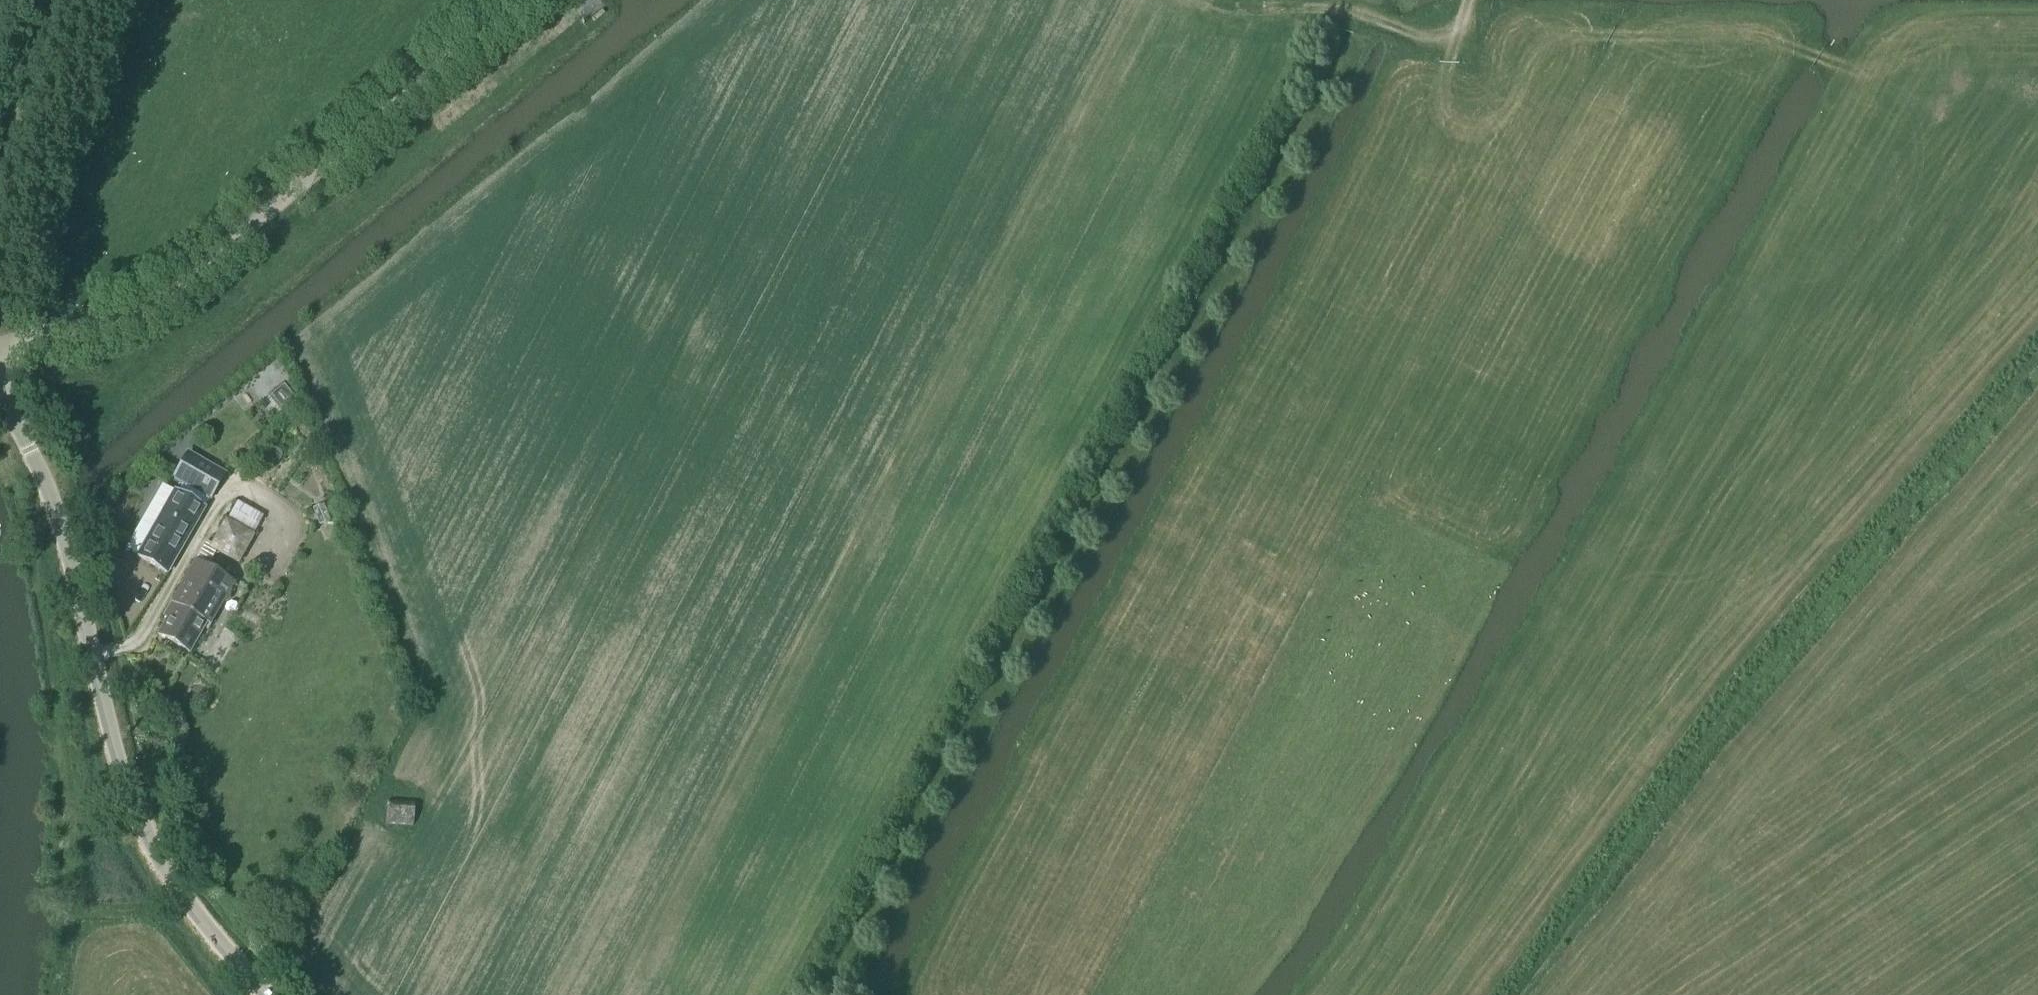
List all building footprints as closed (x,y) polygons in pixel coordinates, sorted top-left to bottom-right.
[(291,384),(287,380),(267,396),(281,412),(297,399),(287,387),(291,384)] [(174,479),(209,499),(224,474),(188,454),(174,479)] [(138,557),(166,573),(203,509),(175,492),(138,557)] [(211,548),(237,562),(252,536),(226,522),(211,548)] [(195,561),(177,593),(163,617),(167,619),(158,635),(189,653),(204,628),(208,630),(234,583),(195,561)] [(385,824),(412,826),(414,804),(386,802),(385,824)]
